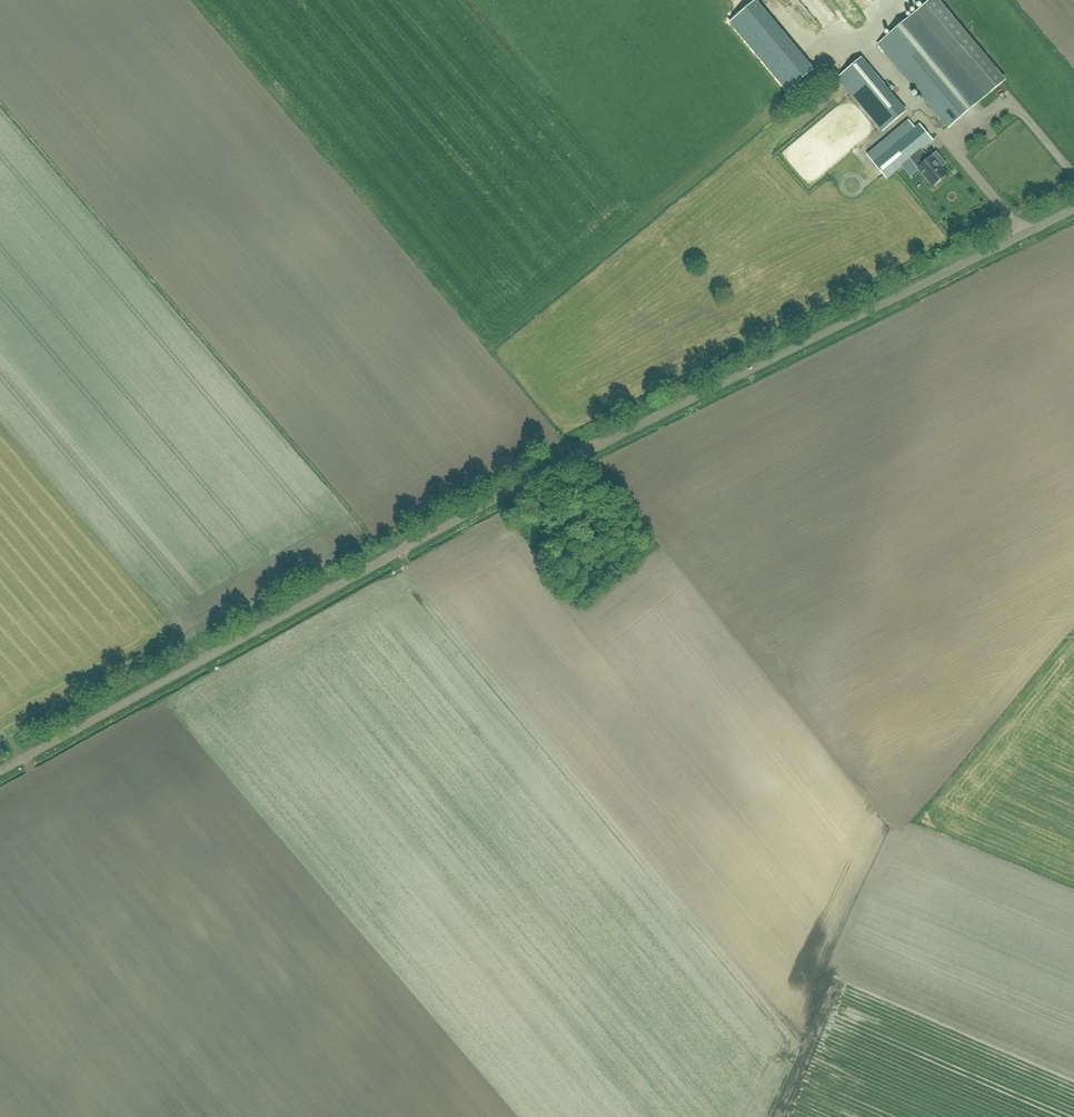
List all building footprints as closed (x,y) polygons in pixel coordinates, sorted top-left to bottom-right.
[(757,0),(730,23),(787,92),(815,69),(757,0)] [(991,91),(1003,81),(935,0),(932,0),(879,45),(948,127),(991,91)] [(882,131),(906,112),(861,59),(838,78),(882,131)] [(801,115),(804,120),(811,116),(809,111),(801,115)] [(887,179),(895,173),(913,158),(920,166),(918,168),(933,186),(947,174),(942,167),(946,164),(936,152),(927,160),(920,152),(933,141),(920,125),(874,163),(887,179)] [(597,499),(606,512),(615,506),(606,493),(597,499)]
